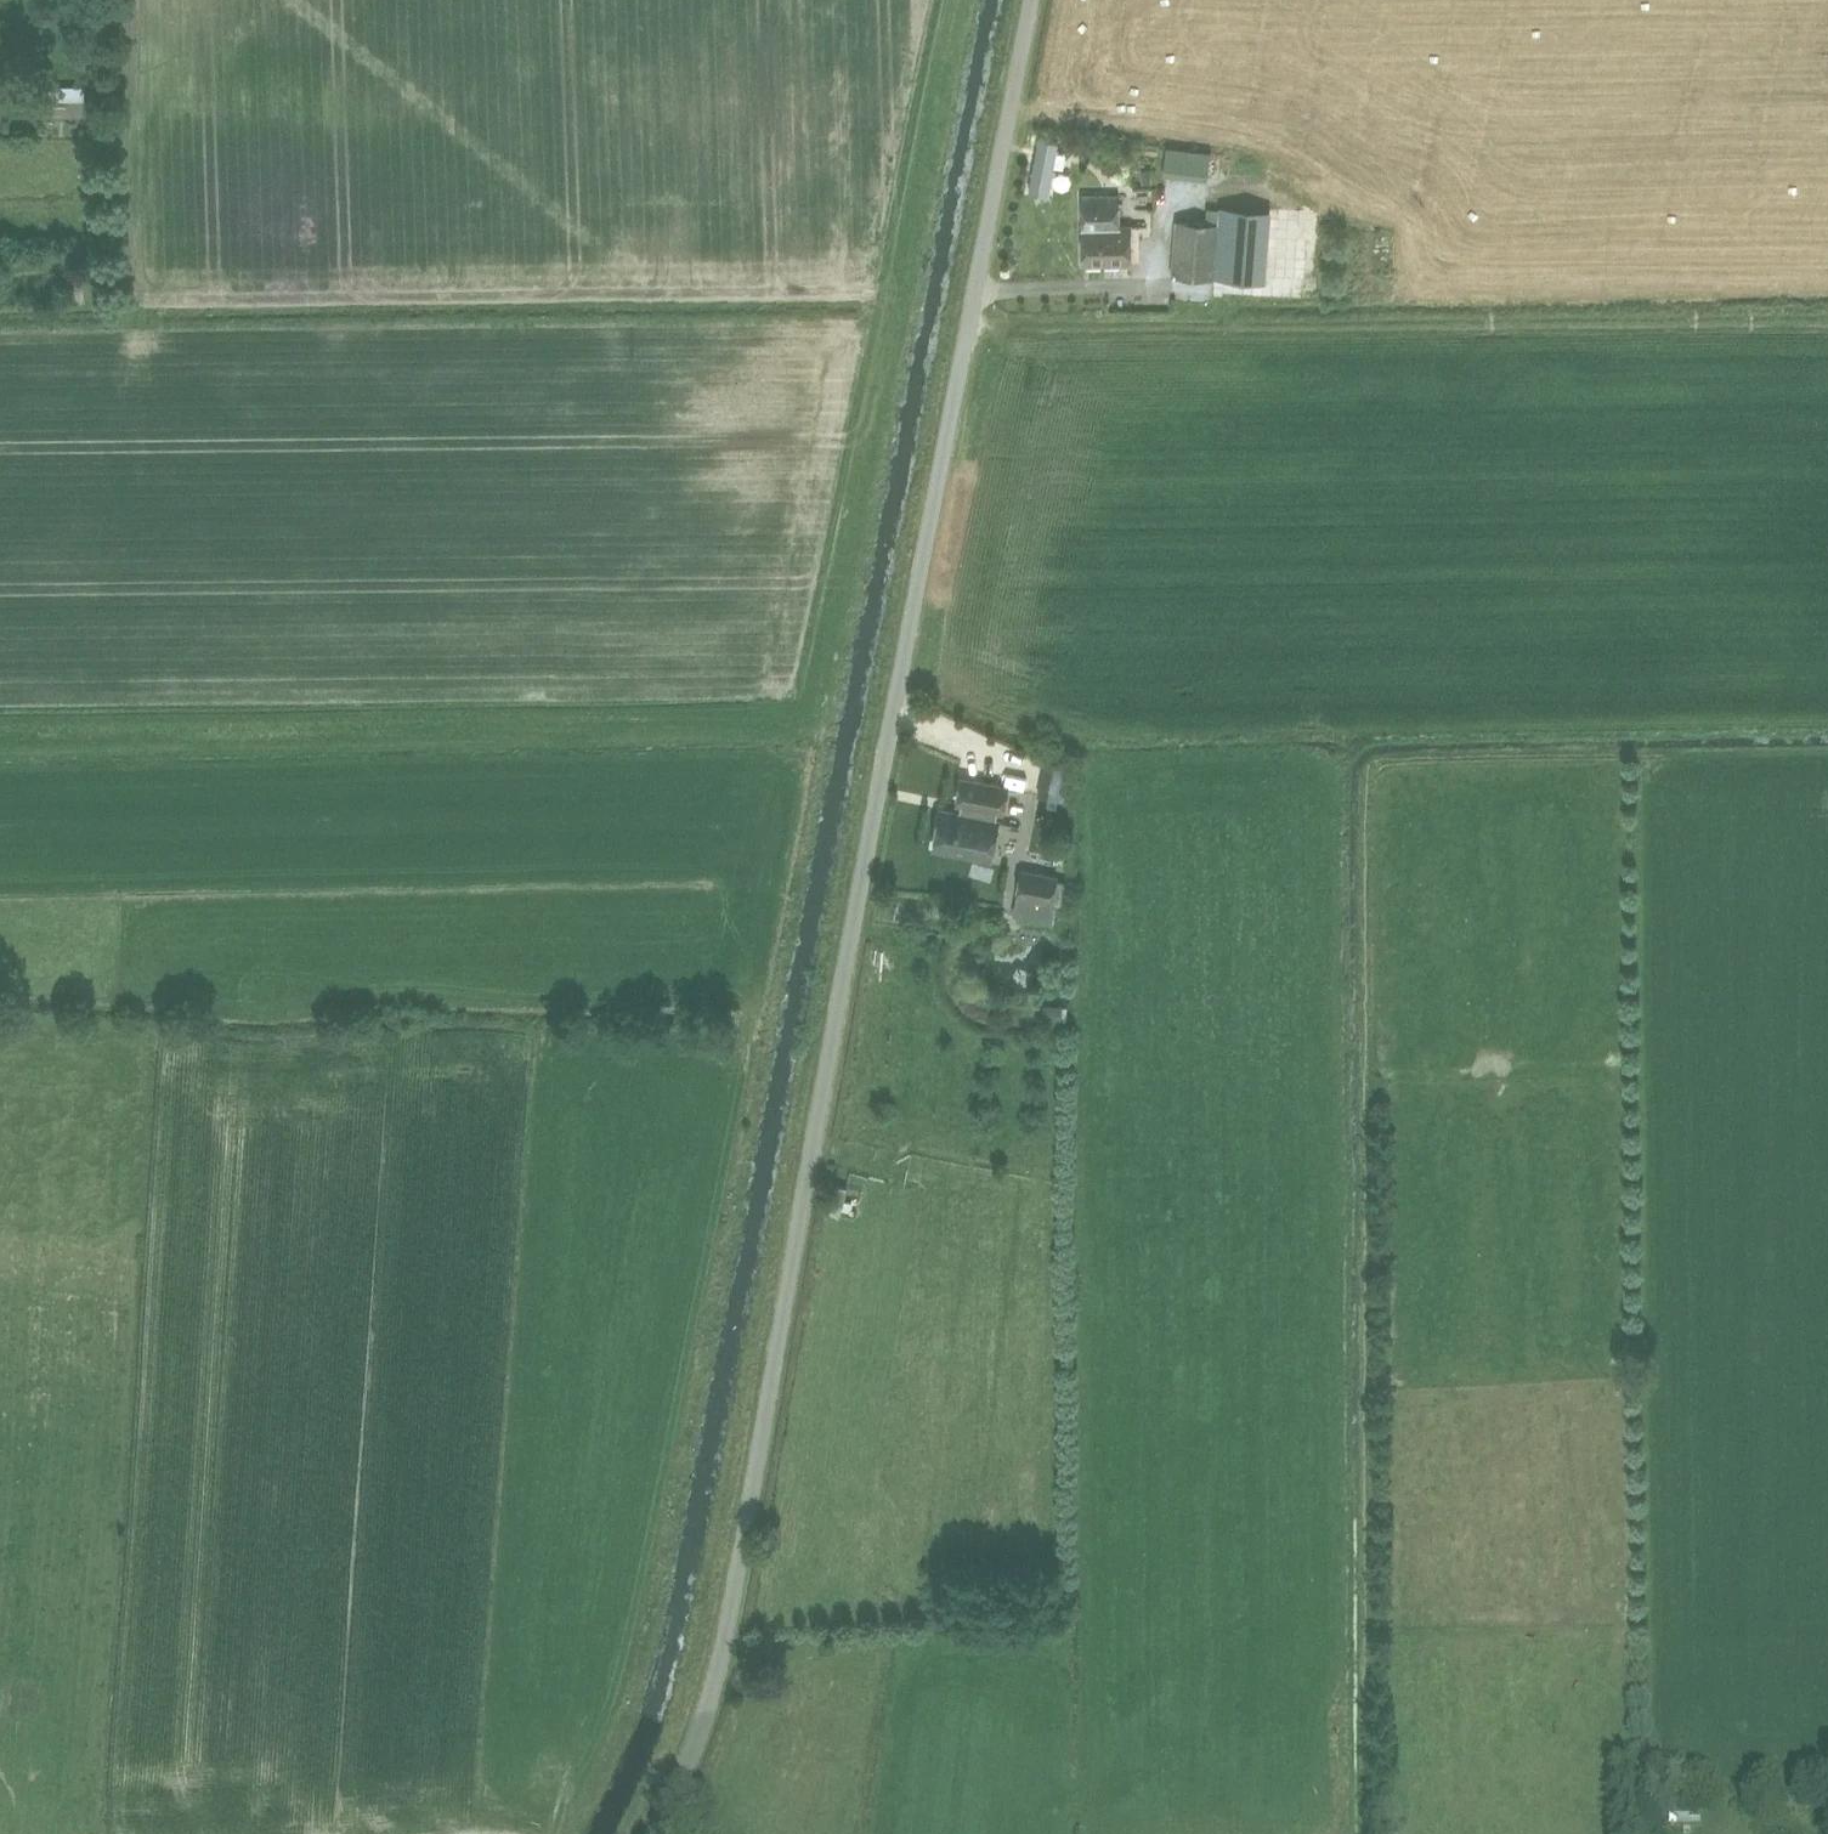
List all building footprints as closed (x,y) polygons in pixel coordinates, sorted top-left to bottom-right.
[(83,85),(36,84),(36,99),(82,100),(83,85)] [(1061,160),(1042,157),(1034,210),(1053,213),(1061,160)] [(1151,182),(1151,169),(1142,169),(1142,182),(1151,182)] [(1244,247),(1245,227),(1276,230),(1277,217),(1292,218),(1294,196),(1279,195),(1279,192),(1245,190),(1244,205),(1196,201),(1194,223),(1176,221),(1171,277),(1241,283),(1241,280),(1249,281),(1253,248),(1244,247)] [(1082,227),(1119,228),(1119,197),(1082,198),(1082,227)] [(1131,227),(1119,228),(1082,227),(1083,267),(1132,266),(1131,227)] [(1041,753),(1034,780),(1051,784),(1058,757),(1041,753)] [(1003,810),(1007,786),(962,777),(958,802),(961,802),(960,812),(941,809),(934,846),(991,857),(998,820),(996,819),(998,809),(1003,810)] [(1057,873),(1020,867),(1015,896),(1064,904),(1066,881),(1056,879),(1057,873)] [(884,915),(894,916),(896,904),(886,902),(884,915)]
